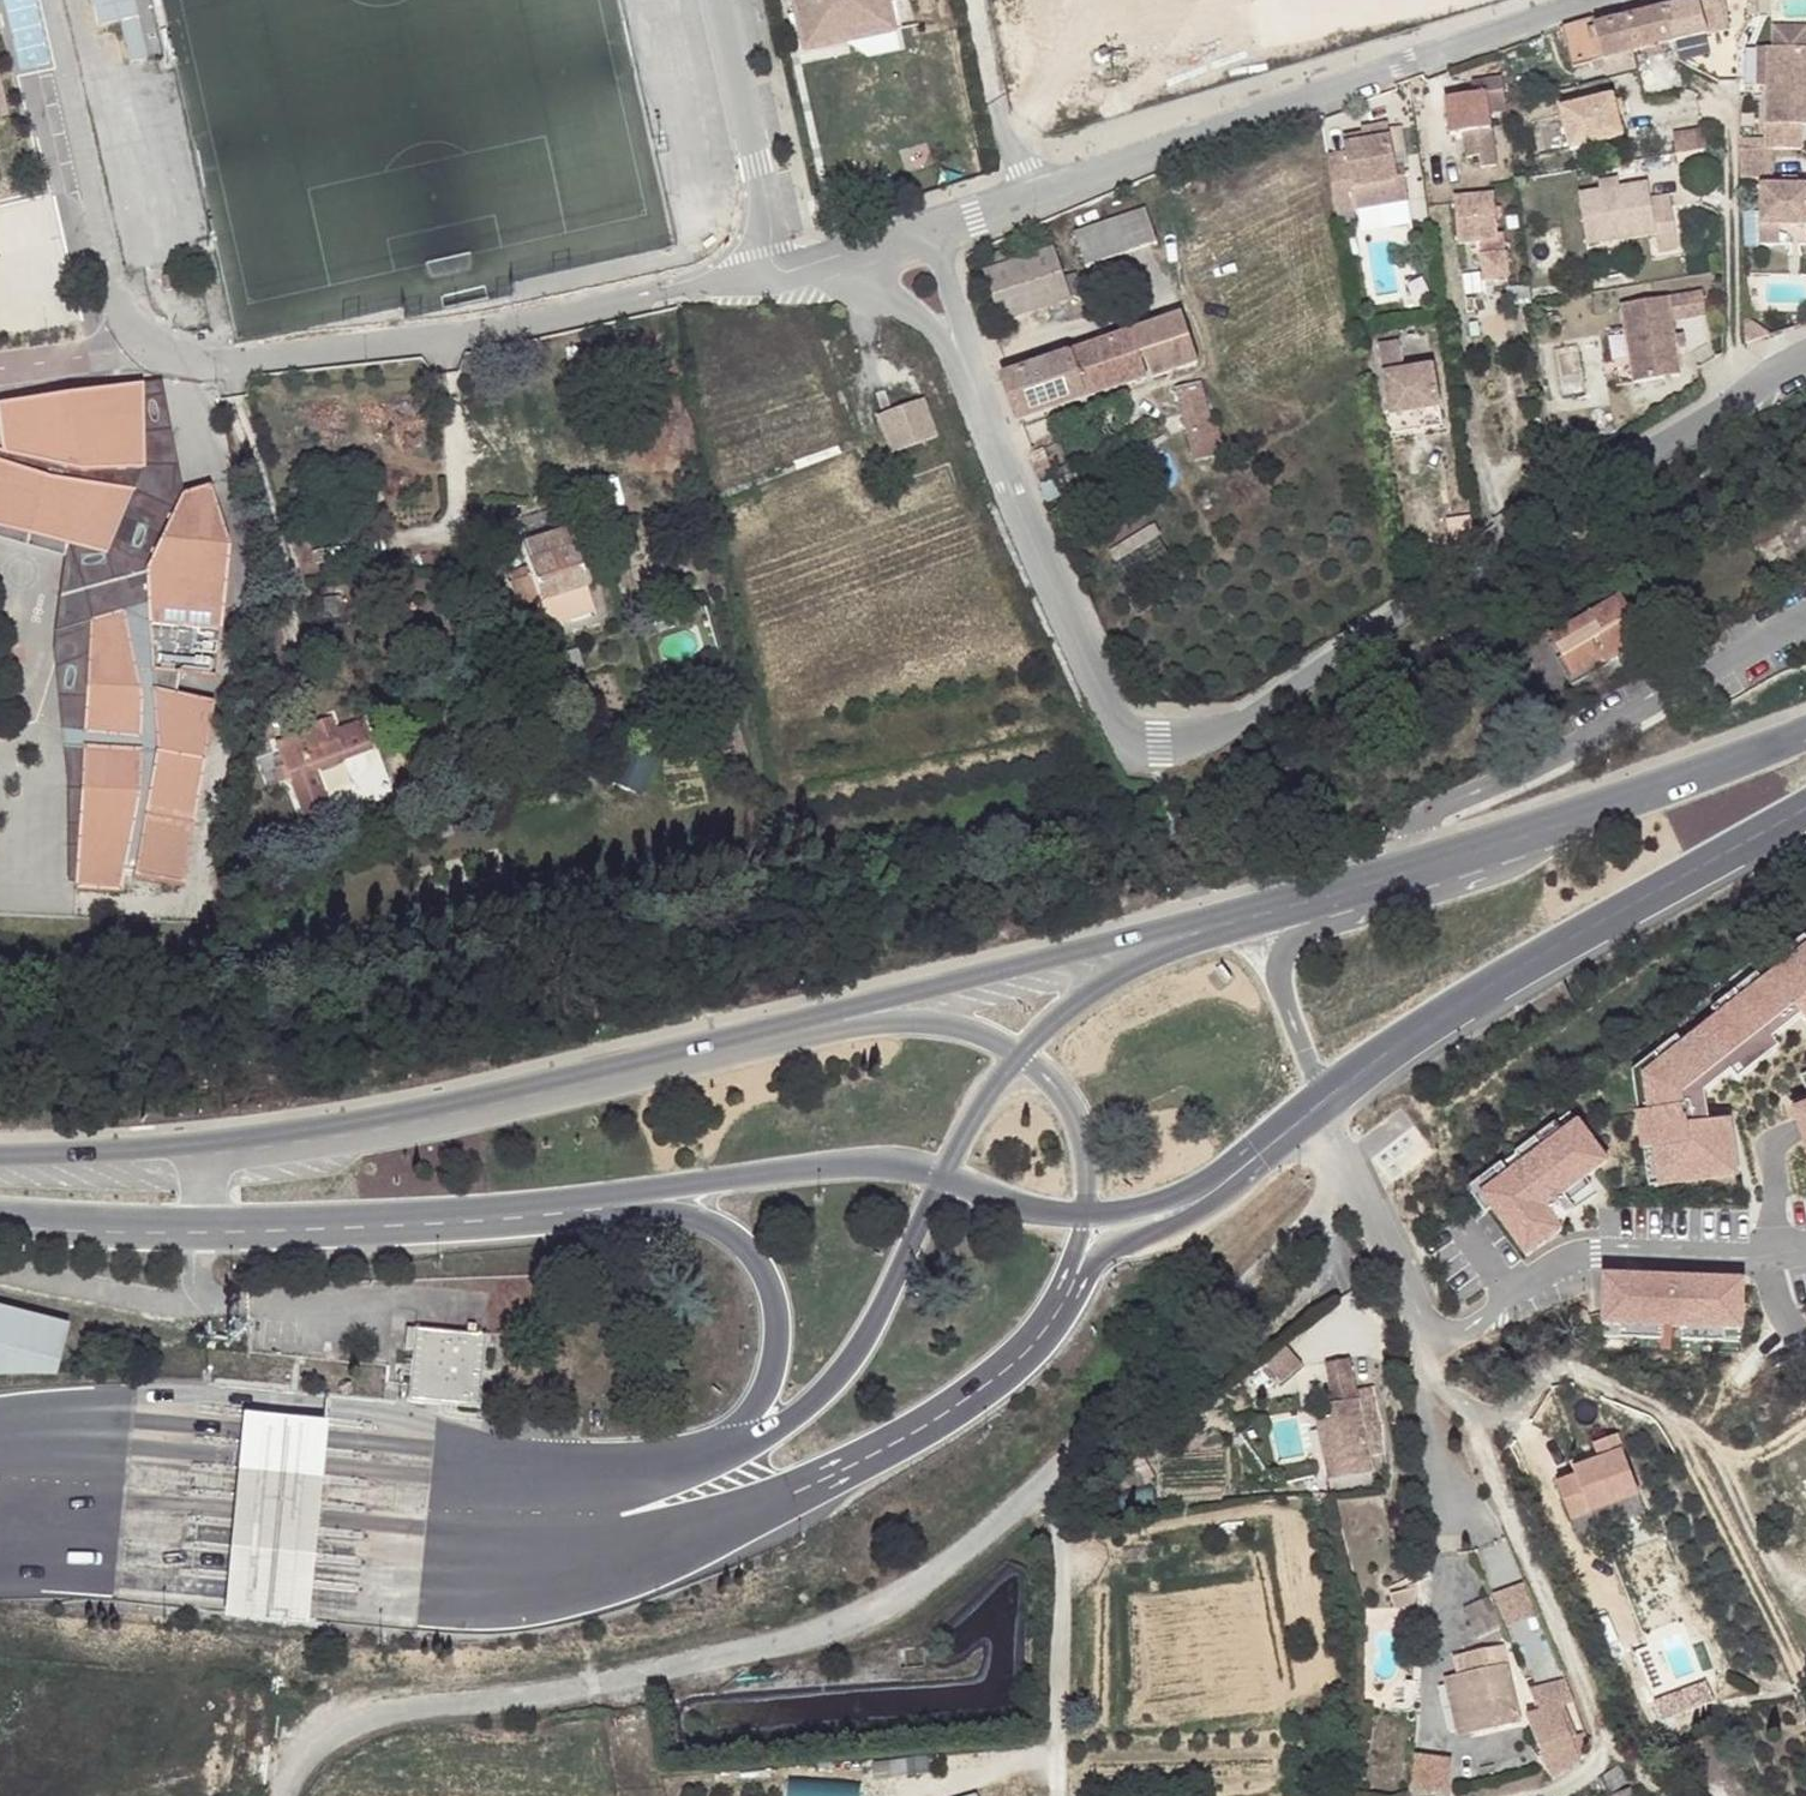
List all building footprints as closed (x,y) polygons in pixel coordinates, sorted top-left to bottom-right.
[(97,25),(123,20),(131,61),(147,57),(136,0),(92,0),(97,25)] [(798,36),(891,16),(888,0),(791,0),(798,36)] [(1700,2),(1700,1),(1669,9),(1667,10),(1674,43),(1707,35),(1729,29),(1723,0),(1709,0),(1700,2)] [(1647,3),(1624,9),(1626,20),(1650,14),(1647,3)] [(1667,10),(1650,14),(1626,20),(1634,53),(1674,43),(1667,10)] [(143,13),(150,55),(160,53),(154,11),(143,13)] [(1614,12),(1595,18),(1594,19),(1596,27),(1617,22),(1614,12)] [(891,16),(798,36),(802,51),(895,31),(891,16)] [(1596,27),(1594,19),(1562,28),(1565,40),(1572,68),(1603,60),(1596,27)] [(1634,53),(1626,20),(1617,22),(1596,27),(1603,60),(1634,53)] [(1773,27),(1772,48),(1800,48),(1800,27),(1773,27)] [(1766,86),(1767,47),(1757,48),(1756,86),(1766,86)] [(1800,48),(1772,48),(1767,47),(1766,86),(1766,140),(1766,148),(1771,148),(1797,149),(1802,149),(1802,125),(1805,125),(1805,48),(1800,48)] [(1634,53),(1603,60),(1606,77),(1637,69),(1634,53)] [(1451,135),(1464,134),(1491,129),(1489,114),(1506,112),(1502,78),(1472,83),(1474,95),(1446,100),(1451,135)] [(1709,95),(1687,101),(1692,118),(1715,112),(1709,95)] [(1611,97),(1560,110),(1570,151),(1621,138),(1611,97)] [(1394,168),(1385,124),(1359,129),(1361,141),(1342,145),(1344,153),(1327,156),(1337,213),(1408,198),(1402,166),(1394,168)] [(1708,149),(1704,128),(1695,129),(1699,150),(1708,149)] [(1497,166),(1491,129),(1464,134),(1467,158),(1480,156),(1481,168),(1497,166)] [(1699,150),(1695,129),(1673,133),(1676,154),(1699,150)] [(1360,134),(1341,138),(1342,145),(1361,141),(1360,134)] [(1524,162),(1520,136),(1512,137),(1515,163),(1524,162)] [(1766,140),(1739,140),(1740,148),(1766,148),(1766,140)] [(1771,148),(1766,148),(1740,148),(1737,148),(1738,179),(1772,179),(1771,148)] [(1618,177),(1598,181),(1599,190),(1619,187),(1618,177)] [(1797,177),(1781,177),(1781,186),(1797,186),(1797,177)] [(1651,199),(1648,182),(1619,187),(1599,190),(1578,193),(1587,246),(1657,235),(1660,253),(1678,249),(1669,196),(1651,199)] [(1760,186),(1759,226),(1780,226),(1805,227),(1805,186),(1797,186),(1781,186),(1760,186)] [(1498,235),(1494,194),(1454,198),(1458,244),(1480,241),(1483,272),(1484,281),(1488,280),(1508,278),(1504,234),(1498,235)] [(1071,222),(1083,257),(1154,234),(1143,199),(1071,222)] [(1780,245),(1780,226),(1759,226),(1760,245),(1780,245)] [(1786,242),(1805,243),(1805,227),(1786,227),(1786,242)] [(1056,251),(985,275),(999,319),(1070,296),(1056,251)] [(1484,281),(1483,272),(1462,275),(1465,295),(1489,292),(1488,280),(1484,281)] [(1528,286),(1504,289),(1507,306),(1530,303),(1528,286)] [(1703,292),(1667,297),(1621,305),(1635,383),(1681,375),(1676,350),(1671,320),(1707,314),(1703,292)] [(1181,313),(1000,376),(1017,424),(1148,379),(1140,356),(1144,355),(1153,380),(1198,364),(1181,313)] [(1686,348),(1684,334),(1674,336),(1676,350),(1686,348)] [(1399,341),(1378,345),(1389,416),(1439,408),(1432,366),(1414,369),(1412,363),(1403,365),(1399,341)] [(1213,427),(1200,384),(1177,390),(1195,456),(1224,448),(1217,426),(1213,427)] [(160,386),(147,387),(147,473),(110,558),(69,548),(53,653),(69,791),(68,883),(76,884),(93,622),(126,611),(148,574),(184,497),(160,386)] [(147,387),(0,407),(0,531),(110,558),(147,473),(147,387)] [(919,398),(876,415),(891,449),(935,432),(919,398)] [(1395,431),(1444,420),(1441,408),(1392,418),(1395,431)] [(1058,480),(1056,478),(1041,484),(1048,503),(1082,484),(1077,470),(1058,480)] [(233,549),(214,488),(184,497),(148,574),(126,611),(93,622),(76,891),(122,894),(126,873),(135,875),(134,879),(185,888),(217,704),(202,701),(207,680),(220,681),(233,549)] [(586,584),(568,528),(520,543),(528,567),(539,599),(586,584)] [(539,599),(528,567),(509,573),(512,582),(509,583),(517,605),(539,599)] [(586,584),(539,599),(542,611),(590,596),(586,584)] [(1603,658),(1605,662),(1643,640),(1620,599),(1552,639),(1573,676),(1603,658)] [(301,752),(310,774),(346,760),(337,738),(301,752)] [(1781,970),(1805,951),(1805,938),(1805,937),(1774,961),(1781,970)] [(1661,1185),(1735,1174),(1728,1120),(1698,1124),(1688,1125),(1683,1096),(1795,1007),(1801,1015),(1805,1021),(1805,951),(1781,970),(1764,984),(1719,1019),(1685,1047),(1646,1078),(1650,1112),(1638,1114),(1644,1151),(1655,1149),(1661,1185)] [(1712,1010),(1719,1019),(1764,984),(1757,974),(1712,1010)] [(1683,1096),(1688,1125),(1698,1124),(1696,1115),(1707,1113),(1704,1092),(1731,1071),(1738,1079),(1778,1048),(1771,1039),(1801,1015),(1795,1007),(1683,1096)] [(1638,1114),(1650,1112),(1646,1078),(1685,1047),(1677,1037),(1632,1072),(1638,1114)] [(1805,1143),(1805,1088),(1805,1085),(1787,1091),(1805,1143)] [(1526,1256),(1561,1230),(1557,1223),(1545,1208),(1563,1195),(1607,1161),(1578,1123),(1481,1196),(1526,1256)] [(1649,1187),(1661,1185),(1655,1149),(1644,1151),(1649,1187)] [(1545,1208),(1557,1223),(1575,1210),(1563,1195),(1545,1208)] [(1742,1325),(1743,1280),(1683,1278),(1683,1282),(1664,1281),(1664,1278),(1604,1276),(1602,1321),(1620,1322),(1662,1323),(1682,1324),(1725,1325),(1742,1325)] [(0,1307),(0,1373),(3,1373),(20,1312),(0,1307)] [(67,1323),(20,1312),(3,1373),(56,1373),(67,1323)] [(1662,1323),(1620,1322),(1619,1334),(1662,1335),(1662,1323)] [(1725,1325),(1682,1324),(1682,1336),(1725,1337),(1725,1325)] [(479,1407),(486,1335),(415,1329),(407,1401),(479,1407)] [(1278,1385),(1304,1364),(1291,1348),(1265,1369),(1278,1385)] [(1366,1454),(1357,1398),(1349,1358),(1326,1363),(1333,1403),(1330,1403),(1333,1419),(1316,1421),(1327,1480),(1369,1472),(1366,1454)] [(1376,1396),(1357,1399),(1366,1454),(1383,1452),(1376,1396)] [(307,1620),(327,1416),(244,1408),(224,1611),(307,1620)] [(1569,1488),(1578,1525),(1649,1505),(1633,1446),(1612,1451),(1616,1469),(1587,1477),(1588,1483),(1569,1488)] [(1509,1624),(1540,1611),(1528,1580),(1496,1593),(1509,1624)] [(1406,1606),(1404,1594),(1392,1598),(1395,1609),(1406,1606)] [(1520,1723),(1503,1645),(1464,1654),(1468,1673),(1456,1675),(1471,1734),(1520,1723)] [(1468,1673),(1464,1654),(1452,1657),(1456,1675),(1468,1673)] [(1471,1734),(1456,1675),(1443,1679),(1457,1737),(1471,1734)] [(1560,1707),(1527,1716),(1535,1738),(1543,1755),(1539,1758),(1551,1778),(1581,1760),(1560,1707)] [(1413,1792),(1446,1793),(1451,1760),(1418,1757),(1413,1792)] [(1609,1793),(1629,1781),(1619,1765),(1600,1778),(1609,1793)] [(789,1795),(863,1795),(864,1787),(792,1776),(789,1795)] [(1631,1787),(1611,1795),(1635,1795),(1631,1787)]
